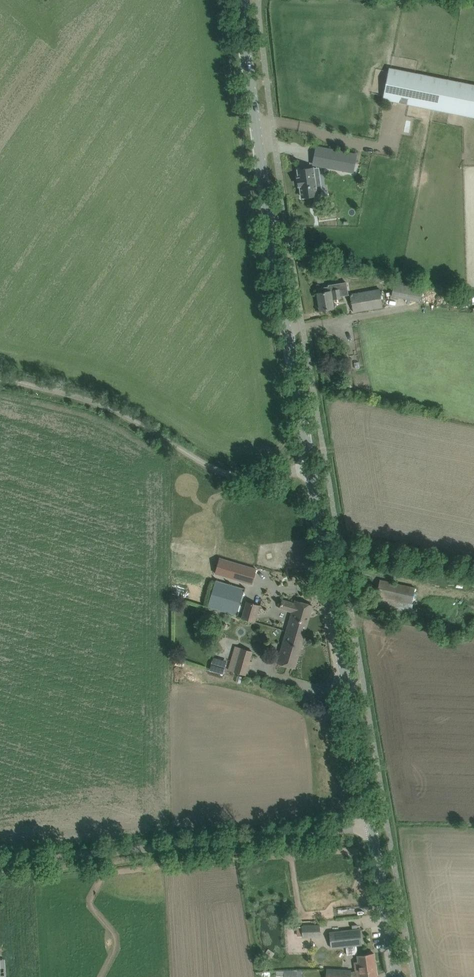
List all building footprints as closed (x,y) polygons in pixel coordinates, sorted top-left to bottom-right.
[(383,99),(389,100),(409,104),(473,117),(473,85),(389,68),(383,99)] [(359,154),(366,155),(368,147),(361,145),(359,154)] [(329,149),(326,167),(353,172),(357,154),(329,149)] [(299,178),(298,178),(299,186),(300,185),(302,197),(317,195),(316,186),(321,185),(319,176),(314,176),(313,168),(298,170),(299,178)] [(394,280),(391,296),(420,301),(423,285),(394,280)] [(330,290),(330,291),(318,293),(321,310),(334,308),(332,297),(341,296),(339,289),(330,290)] [(353,312),(363,310),(383,307),(380,289),(350,294),(353,312)] [(220,558),(215,573),(252,584),(256,569),(220,558)] [(281,581),(284,571),(275,568),(273,579),(281,581)] [(216,580),(208,607),(236,615),(244,589),(216,580)] [(410,612),(416,587),(380,580),(374,605),(410,612)] [(313,605),(303,603),(295,600),(295,603),(283,599),(280,608),(292,612),(286,631),(304,637),(313,605)] [(262,606),(248,601),(244,617),(256,621),(262,606)] [(295,668),(304,637),(286,631),(277,663),(295,668)] [(254,652),(237,646),(235,646),(228,670),(247,676),(249,668),(254,652)] [(212,657),(211,671),(224,673),(226,659),(212,657)] [(321,937),(320,924),(302,925),(302,926),(297,926),(297,936),(303,936),(303,937),(321,937)] [(358,953),(357,945),(361,944),(359,930),(328,933),(329,948),(347,946),(347,955),(358,953)] [(374,954),(358,956),(360,973),(356,973),(357,976),(378,976),(374,954)]
